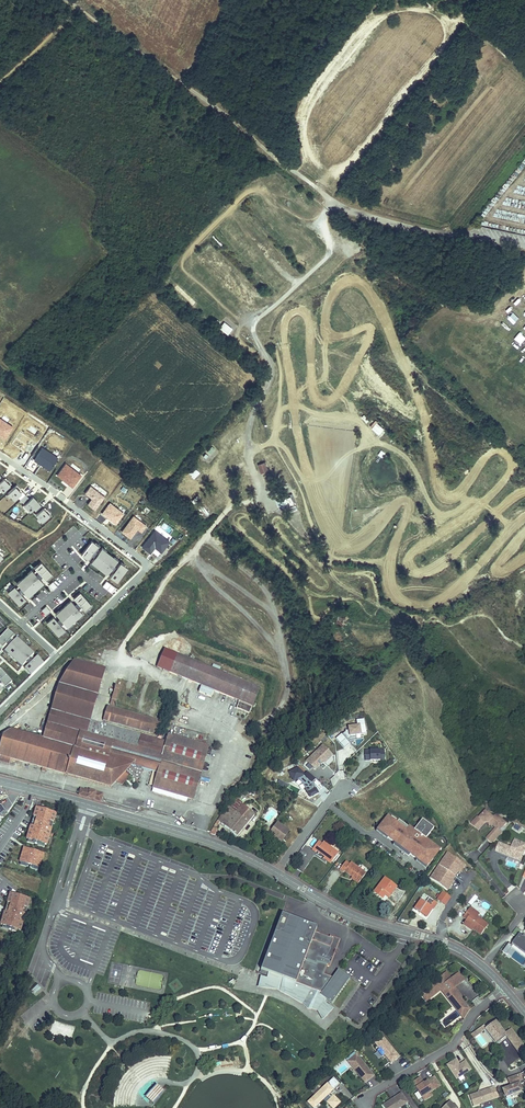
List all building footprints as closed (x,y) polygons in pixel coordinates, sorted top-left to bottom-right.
[(232,329),(224,322),(220,327),(227,334),(232,329)] [(34,459),(50,470),(58,458),(42,447),(34,459)] [(268,470),(265,462),(259,464),(262,472),(268,470)] [(66,463),(57,475),(72,486),(81,475),(66,463)] [(193,479),(200,474),(195,469),(189,475),(193,479)] [(3,478),(2,479),(0,481),(0,489),(2,491),(11,483),(7,479),(5,481),(3,478)] [(16,484),(8,492),(13,499),(16,496),(21,492),(19,490),(20,489),(16,484)] [(87,503),(94,509),(104,497),(90,485),(84,492),(92,498),(87,503)] [(21,492),(16,496),(19,500),(25,494),(22,491),(21,492)] [(25,494),(19,500),(22,503),(28,497),(25,494)] [(297,505),(292,494),(280,499),(285,510),(297,505)] [(38,503),(32,496),(22,505),(25,508),(26,507),(29,511),(34,507),(38,503)] [(110,503),(102,513),(115,523),(123,513),(110,503)] [(44,510),(42,507),(35,514),(41,521),(50,513),(46,508),(44,510)] [(133,515),(121,531),(130,537),(137,528),(141,531),(146,525),(133,515)] [(78,531),(83,537),(87,533),(83,528),(78,531)] [(142,546),(150,552),(154,546),(161,551),(169,541),(154,530),(142,546)] [(91,540),(81,554),(89,560),(99,548),(95,545),(96,544),(91,540)] [(104,552),(100,549),(92,560),(95,563),(95,564),(107,573),(116,561),(112,558),(113,557),(105,551),(104,552)] [(38,565),(35,568),(46,580),(52,574),(40,561),(37,564),(38,565)] [(119,563),(109,575),(116,581),(127,567),(123,565),(123,566),(119,563)] [(21,581),(17,584),(27,595),(31,591),(32,592),(43,582),(32,570),(29,573),(28,572),(20,580),(21,581)] [(102,585),(111,592),(115,587),(106,580),(102,585)] [(53,581),(48,585),(53,590),(57,586),(53,581)] [(10,588),(7,591),(19,604),(26,598),(15,586),(11,589),(10,588)] [(73,597),(84,609),(87,606),(88,607),(91,604),(80,591),(73,597)] [(57,614),(66,625),(70,622),(71,623),(79,616),(78,615),(81,611),(71,600),(59,610),(60,611),(57,614)] [(50,610),(46,605),(41,609),(46,614),(50,610)] [(46,621),(58,634),(61,631),(60,630),(63,627),(53,615),(46,621)] [(34,625),(38,621),(34,616),(29,620),(34,625)] [(0,638),(0,645),(3,648),(13,636),(10,633),(11,632),(8,629),(0,638)] [(19,640),(17,638),(6,650),(9,653),(8,654),(19,663),(19,662),(23,665),(34,653),(24,644),(23,645),(18,641),(19,640)] [(171,651),(178,654),(183,642),(175,639),(172,648),(166,645),(165,649),(171,651)] [(157,667),(163,670),(171,651),(165,649),(157,667)] [(171,651),(163,670),(201,686),(199,692),(204,694),(204,693),(206,694),(206,695),(211,697),(214,691),(239,701),(236,708),(242,710),(242,709),(244,710),(244,711),(249,713),(260,688),(178,654),(171,651)] [(40,661),(36,657),(25,668),(31,674),(43,663),(41,660),(40,661)] [(74,660),(59,684),(43,739),(11,730),(4,735),(0,748),(0,761),(9,763),(11,759),(44,768),(43,771),(46,772),(47,769),(111,787),(116,782),(117,781),(122,785),(130,777),(125,772),(131,765),(157,773),(153,788),(155,789),(154,793),(186,802),(187,798),(193,800),(202,771),(204,763),(206,755),(208,747),(168,735),(166,743),(162,742),(156,740),(90,721),(105,669),(74,660)] [(1,669),(0,670),(0,682),(5,687),(8,684),(9,685),(12,682),(1,669)] [(110,705),(115,706),(120,688),(116,686),(110,705)] [(103,720),(154,734),(163,722),(107,707),(103,720)] [(336,739),(344,748),(350,743),(347,741),(350,738),(356,737),(356,735),(360,734),(360,735),(367,734),(364,718),(356,720),(357,725),(348,727),(349,730),(345,731),(345,732),(342,734),(341,734),(336,739)] [(313,768),(315,770),(320,765),(319,763),(322,760),(323,761),(324,763),(332,755),(322,746),(311,757),(314,759),(309,764),(306,762),(302,766),(307,771),(309,772),(313,768)] [(365,750),(365,761),(380,760),(380,757),(385,757),(384,750),(365,750)] [(302,783),(310,798),(318,793),(316,789),(312,791),(310,788),(312,787),(312,783),(313,781),(316,779),(309,772),(307,771),(304,774),(298,767),(289,772),(293,781),(297,779),(302,783)] [(82,796),(100,801),(102,794),(86,790),(86,791),(83,790),(82,796)] [(220,822),(236,836),(254,815),(234,797),(227,805),(218,821),(220,822)] [(46,845),(56,814),(36,808),(32,822),(34,822),(33,827),(31,826),(27,839),(46,845)] [(471,824),(475,828),(478,825),(481,827),(485,823),(489,822),(491,820),(495,823),(493,825),(496,828),(494,830),(500,836),(503,833),(500,830),(506,823),(496,814),(493,817),(486,811),(480,818),(478,816),(471,824)] [(388,816),(378,829),(389,837),(388,838),(417,860),(418,859),(427,866),(439,850),(430,843),(425,839),(431,831),(427,828),(430,824),(422,819),(413,831),(408,828),(409,828),(399,820),(397,822),(388,816)] [(268,833),(280,842),(288,830),(277,822),(271,829),(268,833)] [(263,829),(268,833),(271,829),(266,825),(263,829)] [(486,839),(493,844),(500,836),(494,830),(486,839)] [(516,859),(519,853),(523,855),(524,851),(524,843),(515,839),(512,848),(504,844),(501,851),(509,855),(508,856),(516,859)] [(324,856),(332,862),(338,853),(323,842),(322,844),(318,841),(312,849),(316,852),(317,851),(324,856)] [(496,851),(508,856),(509,855),(501,851),(504,844),(499,843),(496,851)] [(39,868),(44,855),(24,849),(20,862),(39,868)] [(447,853),(430,878),(445,888),(451,879),(452,880),(457,872),(456,871),(462,863),(447,853)] [(352,877),(359,882),(366,873),(351,862),(349,864),(346,861),(340,870),(343,872),(344,871),(352,877)] [(465,865),(462,863),(456,871),(457,872),(459,874),(465,865)] [(385,877),(373,893),(382,899),(385,895),(387,893),(390,896),(397,886),(385,877)] [(445,888),(448,890),(454,881),(452,880),(451,879),(445,888)] [(437,899),(445,905),(450,897),(442,892),(437,899)] [(20,931),(30,900),(10,894),(6,908),(8,908),(6,913),(5,912),(1,925),(20,931)] [(471,905),(478,897),(475,895),(469,902),(471,905)] [(420,912),(427,916),(432,909),(432,910),(437,903),(433,901),(430,905),(421,899),(414,909),(420,913),(420,912)] [(473,929),(481,934),(488,925),(473,914),(475,911),(471,908),(464,917),(468,920),(466,923),(473,929)] [(329,966),(339,939),(330,935),(329,937),(314,932),(316,927),(281,914),(277,926),(274,925),(272,930),(275,931),(274,934),(271,933),(269,938),(272,939),(270,944),(267,943),(265,948),(268,949),(266,955),(263,954),(261,958),(264,959),(259,973),(277,980),(277,988),(284,992),(292,993),(298,999),(305,1002),(304,1004),(308,1007),(309,1006),(312,1006),(319,1008),(326,999),(331,1004),(350,979),(337,970),(332,977),(323,974),(316,971),(319,962),(327,965),(329,966)] [(524,952),(524,951),(524,936),(524,935),(523,937),(520,935),(518,938),(513,944),(524,952)] [(524,958),(524,951),(524,952),(513,944),(518,938),(517,937),(511,945),(512,946),(511,947),(512,948),(524,958)] [(503,953),(507,955),(512,948),(511,947),(512,946),(511,945),(510,944),(503,953)] [(323,974),(327,965),(319,962),(316,971),(323,974)] [(454,999),(457,1004),(461,1000),(463,999),(458,992),(457,993),(453,989),(454,988),(464,980),(458,973),(451,979),(449,981),(444,974),(436,981),(437,982),(427,990),(426,988),(420,994),(426,1001),(430,998),(430,999),(441,990),(451,1002),(454,999)] [(38,985),(31,991),(34,994),(40,988),(38,985)] [(463,1010),(466,1007),(461,1000),(457,1004),(454,999),(451,1002),(461,1015),(464,1012),(463,1010)] [(495,1022),(486,1029),(484,1030),(491,1040),(493,1039),(497,1043),(505,1037),(506,1036),(504,1034),(495,1022)] [(74,1025),(52,1023),(51,1037),(73,1039),(74,1025)] [(486,1029),(484,1025),(471,1035),(474,1038),(484,1030),(486,1029)] [(517,1037),(511,1029),(504,1034),(506,1036),(505,1037),(509,1042),(517,1037)] [(387,1043),(381,1035),(380,1035),(378,1032),(374,1035),(377,1038),(373,1041),(380,1048),(377,1050),(382,1056),(384,1054),(385,1053),(386,1055),(385,1056),(390,1061),(392,1059),(394,1061),(399,1057),(392,1048),(391,1048),(387,1043)] [(509,1042),(517,1052),(518,1052),(521,1056),(524,1053),(524,1047),(517,1037),(509,1042)] [(359,1075),(364,1081),(368,1079),(367,1078),(369,1077),(370,1079),(374,1076),(363,1064),(364,1063),(356,1054),(348,1061),(354,1069),(356,1068),(361,1073),(359,1075)] [(169,1072),(173,1055),(167,1055),(160,1055),(151,1056),(143,1058),(135,1063),(128,1069),(123,1074),(118,1082),(115,1094),(114,1107),(130,1106),(131,1096),(134,1088),(139,1081),(146,1076),(155,1071),(169,1072)] [(456,1079),(471,1070),(466,1061),(459,1065),(456,1059),(447,1065),(456,1079)] [(519,1084),(524,1083),(520,1073),(508,1078),(511,1084),(512,1084),(512,1086),(511,1086),(508,1087),(512,1096),(512,1097),(523,1093),(519,1084)] [(330,1090),(333,1090),(339,1084),(333,1077),(308,1102),(313,1107),(317,1107),(317,1105),(327,1095),(331,1098),(327,1102),(332,1107),(334,1107),(340,1102),(333,1096),(330,1092),(330,1090)] [(430,1092),(440,1085),(434,1077),(426,1082),(427,1083),(424,1084),(420,1077),(413,1082),(422,1097),(430,1092)] [(512,1096),(508,1087),(503,1089),(506,1098),(512,1096)] [(144,1098),(147,1095),(141,1089),(138,1093),(144,1098)] [(493,1099),(489,1089),(469,1096),(473,1106),(493,1099)] [(408,1102),(402,1093),(394,1098),(395,1099),(393,1100),(392,1099),(383,1105),(385,1107),(399,1107),(408,1102)]
